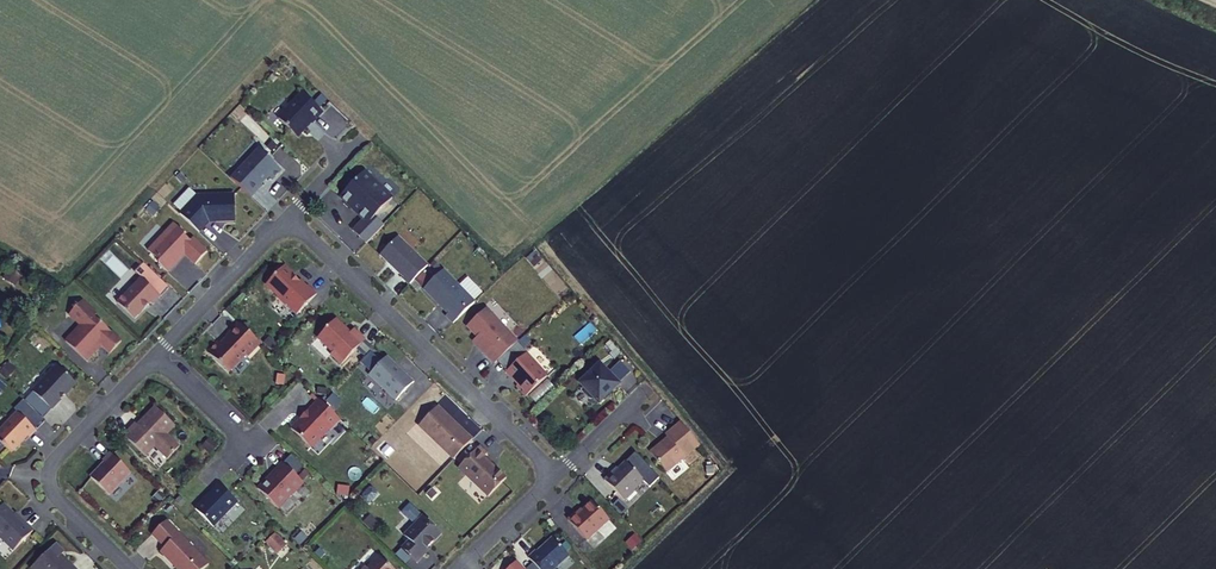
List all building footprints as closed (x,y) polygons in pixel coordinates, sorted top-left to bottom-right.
[(303,94),(278,119),(297,137),(305,129),(304,128),(310,122),(311,123),(312,124),(313,124),(314,123),(324,113),(303,94)] [(273,181),(282,171),(271,161),(272,159),(261,149),(246,165),(245,164),(231,179),(252,198),(263,186),(262,185),(269,178),(273,181)] [(371,223),(376,218),(393,199),(365,173),(341,198),(354,211),(356,209),(366,218),(371,223)] [(179,202),(187,209),(198,197),(190,190),(179,202)] [(182,213),(181,215),(200,233),(211,222),(217,221),(217,223),(236,222),(235,195),(198,197),(187,209),(182,213)] [(179,202),(174,206),(182,213),(187,209),(179,202)] [(371,223),(366,218),(353,232),(367,245),(385,226),(376,218),(371,223)] [(187,235),(175,224),(149,251),(161,262),(159,264),(169,273),(177,265),(177,263),(179,261),(180,261),(186,255),(196,265),(208,253),(194,239),(191,242),(185,236),(187,235)] [(409,286),(428,266),(399,238),(381,256),(388,263),(389,261),(393,266),(392,267),(404,278),(402,280),(409,286)] [(144,263),(143,265),(169,290),(171,288),(144,263)] [(135,273),(142,279),(162,298),(169,290),(143,265),(142,265),(135,273)] [(295,275),(286,266),(267,285),(279,297),(278,298),(287,306),(288,305),(298,315),(318,295),(309,287),(308,288),(301,281),(300,282),(294,276),(295,275)] [(196,267),(189,275),(197,282),(204,275),(196,267)] [(475,303),(444,271),(426,289),(450,313),(446,317),(453,325),(475,303)] [(162,298),(142,279),(118,304),(136,320),(152,303),(154,305),(162,298)] [(111,354),(122,342),(94,315),(96,313),(83,301),(70,315),(82,326),(67,342),(87,361),(99,350),(97,348),(101,344),(111,354)] [(518,343),(487,309),(467,327),(491,352),(487,356),(495,365),(518,343)] [(336,320),(319,338),(334,353),(332,355),(342,365),(366,341),(354,330),(350,334),(336,320)] [(248,357),(261,344),(239,323),(227,336),(231,340),(226,345),(222,345),(219,342),(208,353),(229,373),(245,355),(248,357)] [(526,398),(548,378),(526,354),(506,373),(513,380),(515,379),(519,385),(516,387),(526,398)] [(406,376),(387,358),(370,375),(396,401),(415,383),(407,376),(406,376)] [(0,371),(0,373),(6,379),(16,369),(9,362),(0,371)] [(57,369),(61,369),(58,365),(45,379),(47,379),(57,369)] [(599,404),(619,385),(600,366),(580,384),(585,389),(584,392),(585,395),(589,399),(592,400),(595,400),(599,404)] [(66,396),(77,384),(61,369),(57,369),(47,379),(45,379),(33,392),(53,410),(62,400),(61,399),(65,395),(66,396)] [(44,418),(53,410),(33,392),(25,400),(44,418)] [(14,409),(18,412),(36,430),(45,421),(23,400),(14,409)] [(322,403),(320,401),(308,413),(309,414),(303,420),(301,419),(291,429),(311,448),(329,429),(331,431),(341,421),(322,403)] [(176,426),(156,407),(142,422),(144,423),(140,427),(137,424),(129,432),(131,433),(126,438),(146,457),(156,447),(168,460),(181,447),(168,435),(176,426)] [(438,407),(419,427),(454,460),(473,441),(456,425),(455,425),(451,422),(451,421),(452,421),(438,407)] [(18,412),(0,431),(0,442),(10,451),(12,450),(14,452),(29,436),(30,438),(37,431),(36,430),(18,412)] [(667,473),(700,445),(681,423),(666,436),(668,439),(650,453),(667,473)] [(487,455),(480,447),(459,469),(488,498),(507,479),(484,458),(487,455)] [(131,473),(112,454),(104,462),(105,463),(91,478),(110,495),(131,473)] [(643,482),(626,463),(613,475),(612,474),(604,481),(623,501),(643,482)] [(305,484),(284,464),(275,473),(277,474),(271,480),(270,478),(259,490),(279,509),(292,495),(294,496),(305,484)] [(238,503),(220,485),(195,509),(214,527),(238,503)] [(609,520),(592,502),(577,517),(575,514),(568,521),(586,541),(609,520)] [(14,551),(34,531),(22,519),(21,520),(4,504),(0,509),(0,537),(14,551)] [(428,552),(427,551),(442,535),(422,517),(404,536),(409,541),(402,549),(417,563),(428,552)] [(209,565),(167,521),(153,534),(166,548),(161,552),(178,568),(205,568),(209,565)] [(277,553),(286,544),(277,536),(269,544),(277,553)] [(553,539),(537,553),(536,551),(528,559),(538,568),(555,568),(569,556),(553,539)] [(33,568),(75,568),(62,556),(65,553),(56,544),(32,568),(33,568)] [(380,556),(368,568),(393,568),(380,556)]
